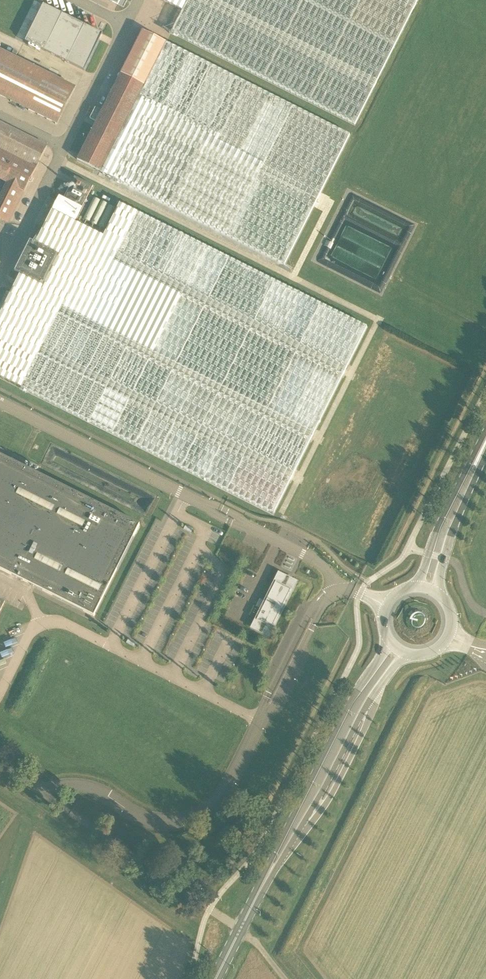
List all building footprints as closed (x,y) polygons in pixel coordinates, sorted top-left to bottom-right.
[(355,126),(419,0),(159,0),(181,11),(171,32),(355,126)] [(43,4),(25,41),(84,70),(103,34),(83,24),(43,4)] [(77,160),(86,164),(285,264),(350,134),(166,42),(143,30),(121,73),(77,160)] [(55,123),(73,86),(0,50),(0,95),(55,123)] [(47,146),(0,122),(0,180),(7,183),(0,196),(0,218),(7,222),(23,190),(24,190),(47,146)] [(0,313),(0,377),(273,514),(366,328),(120,204),(104,236),(75,221),(93,186),(75,177),(64,198),(59,196),(35,243),(30,241),(14,272),(19,275),(0,313)] [(94,616),(139,525),(0,455),(0,569),(94,616)] [(277,580),(258,618),(273,626),(292,587),(277,580)]
